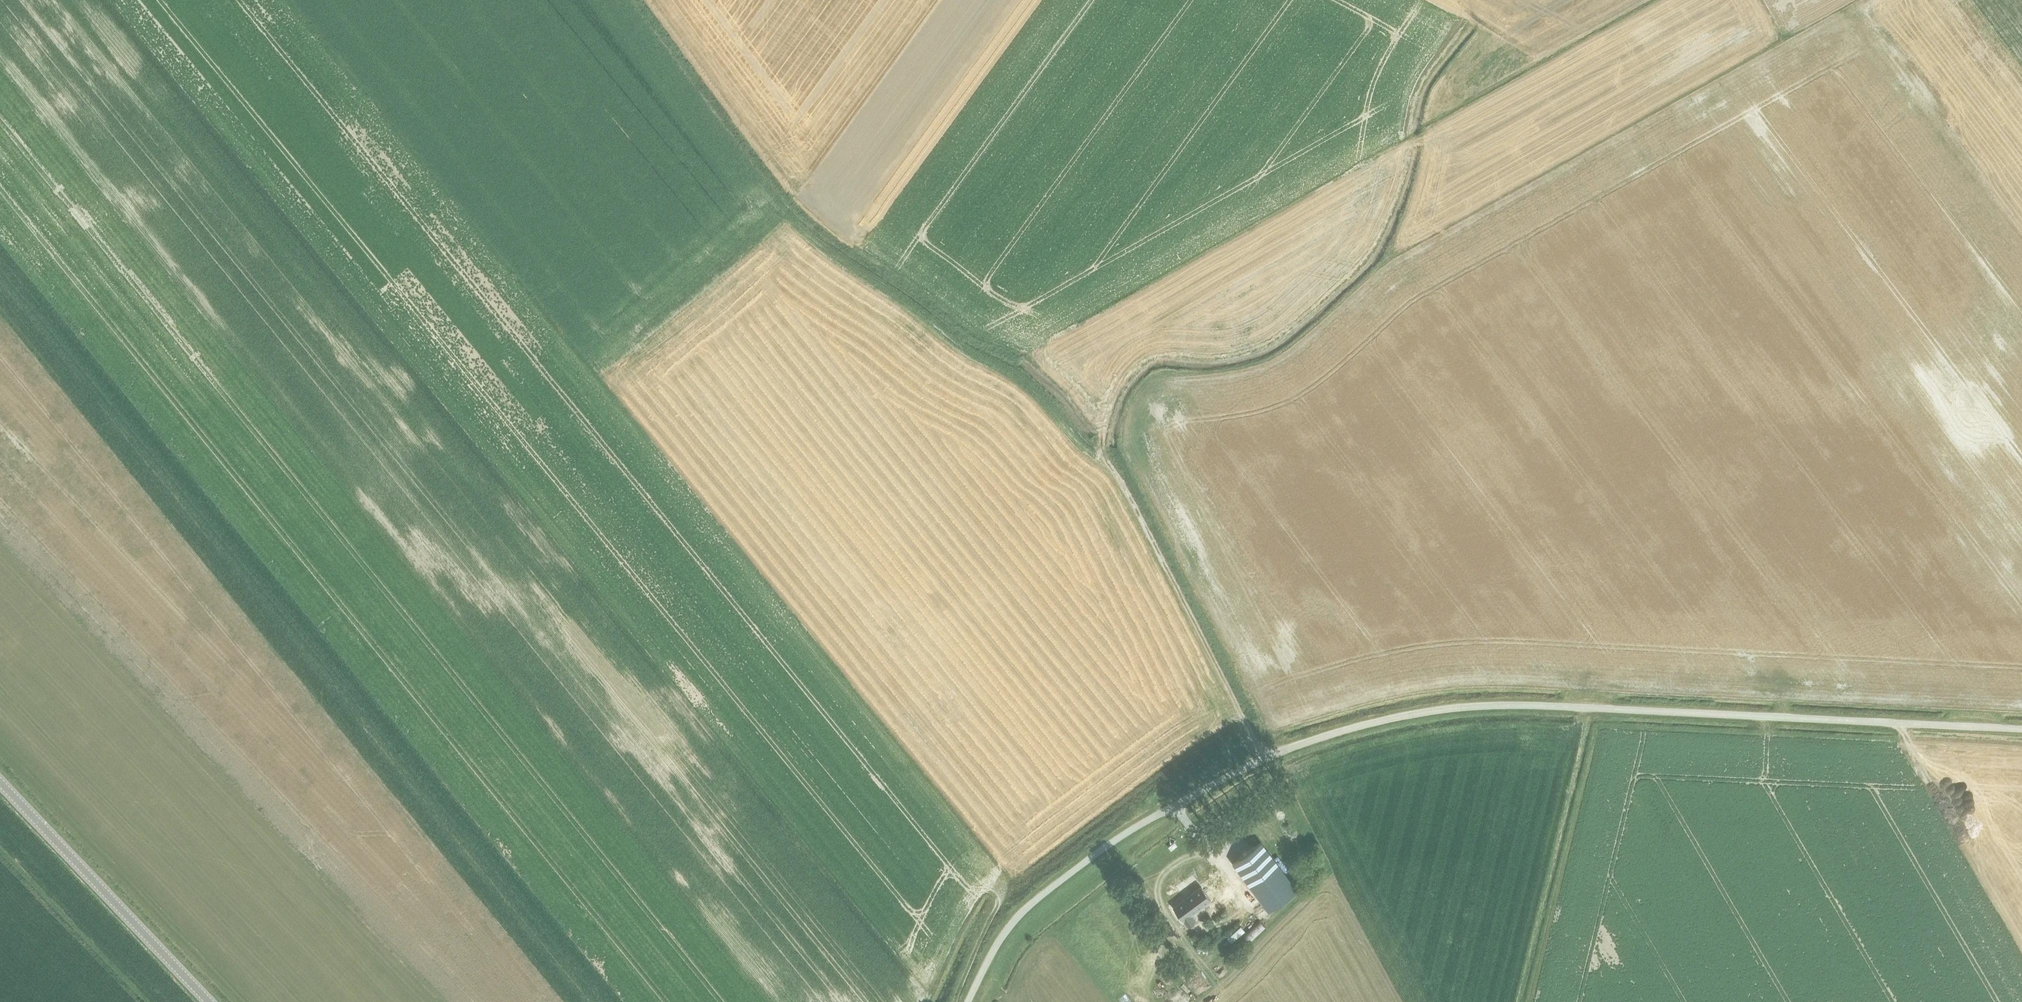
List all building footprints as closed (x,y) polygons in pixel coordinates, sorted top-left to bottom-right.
[(1260,841),(1232,862),(1270,913),(1299,889),(1260,841)] [(1208,881),(1172,909),(1186,927),(1197,919),(1192,912),(1215,895),(1208,881)] [(1244,919),(1254,909),(1250,904),(1239,914),(1244,919)] [(1242,934),(1249,942),(1266,927),(1259,919),(1242,934)]
